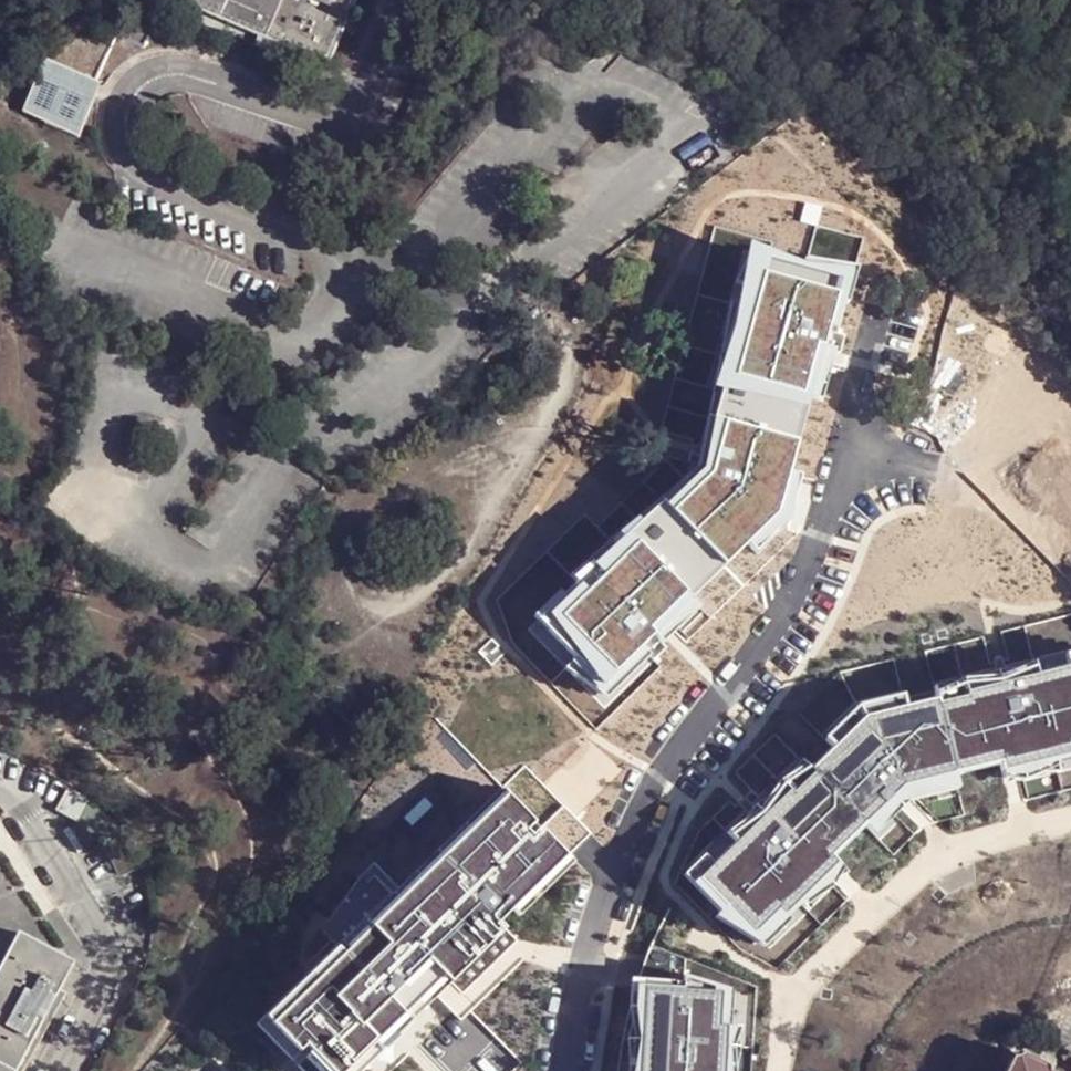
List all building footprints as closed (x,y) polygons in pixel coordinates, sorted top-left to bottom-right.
[(348,0),(167,0),(316,70),(348,0)] [(693,469),(537,614),(587,683),(768,508),(831,277),(745,248),(693,469)] [(686,874),(751,937),(899,783),(1070,740),(1070,658),(862,708),(686,874)] [(568,836),(501,777),(275,996),(347,1067),(568,836)] [(65,793),(57,811),(82,821),(107,843),(119,830),(90,805),(65,793)] [(54,1001),(60,1004),(67,992),(60,989),(74,962),(21,935),(0,974),(0,1070),(17,1070),(54,1001)] [(629,972),(628,1070),(720,1070),(724,982),(629,972)] [(60,1004),(54,1001),(17,1070),(24,1070),(60,1004)] [(1004,1070),(1051,1070),(1049,1068),(1050,1064),(1021,1048),(1021,1049),(1017,1053),(1012,1053),(1004,1070)]
